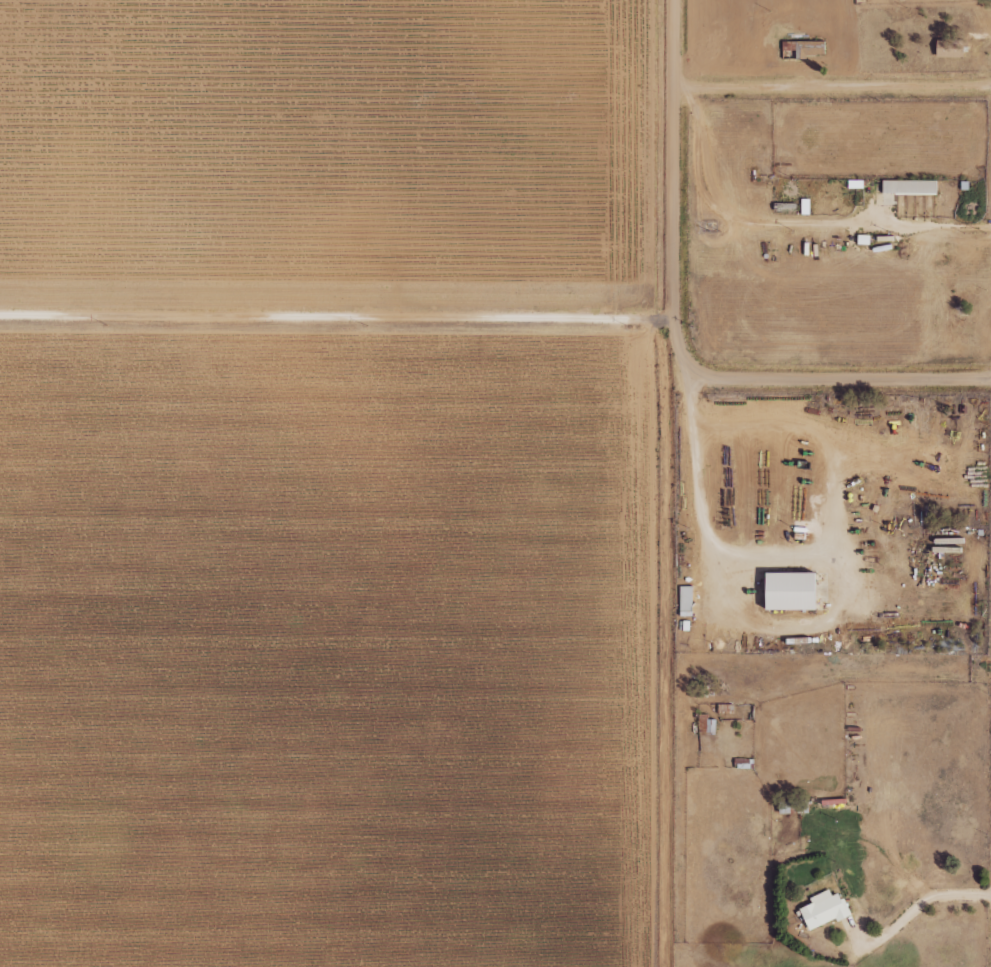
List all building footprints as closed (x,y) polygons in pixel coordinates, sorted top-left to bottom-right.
[(966,58),(966,40),(939,40),(939,57),(966,58)] [(783,57),(826,57),(826,41),(782,42),(783,57)] [(938,181),(883,180),(883,194),(938,194),(938,181)] [(811,214),(811,198),(802,198),(802,214),(811,214)] [(798,211),(798,204),(779,204),(780,212),(798,211)] [(871,245),(872,235),(859,234),(859,244),(871,245)] [(820,573),(771,573),(770,610),(820,611),(820,573)] [(694,586),(681,587),(681,611),(694,610),(694,586)] [(811,813),(811,799),(781,800),(781,814),(811,813)] [(811,897),(813,903),(801,908),(811,931),(852,914),(843,892),(833,896),(830,889),(811,897)]
